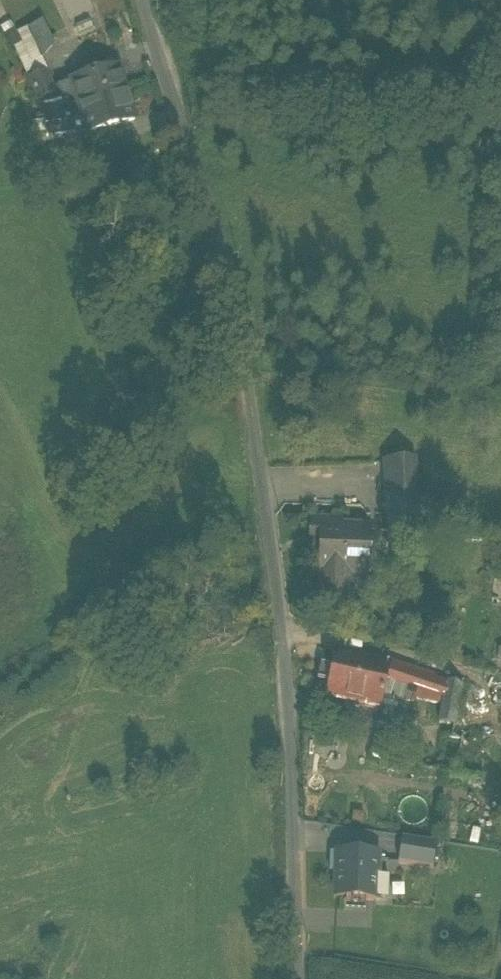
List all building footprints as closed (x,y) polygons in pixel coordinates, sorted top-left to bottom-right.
[(39,19),(15,30),(22,44),(14,48),(16,53),(22,50),(36,44),(39,52),(51,46),(39,19)] [(2,29),(5,35),(15,30),(11,24),(2,29)] [(22,44),(15,30),(5,35),(12,49),(14,48),(22,44)] [(22,66),(28,79),(46,71),(46,72),(48,71),(39,52),(36,44),(22,50),(28,64),(22,66)] [(22,50),(16,53),(22,66),(28,64),(22,50)] [(77,95),(80,106),(126,94),(118,68),(57,86),(61,99),(77,95)] [(28,79),(38,102),(56,94),(46,72),(46,71),(28,79)] [(134,120),(126,94),(80,106),(82,112),(88,131),(87,131),(88,133),(134,120)] [(88,131),(82,112),(43,117),(46,136),(87,131),(88,131)] [(384,464),(387,528),(417,526),(413,462),(384,464)] [(345,591),(364,592),(365,572),(368,572),(368,571),(363,571),(363,551),(369,551),(369,532),(342,531),(343,522),(311,521),(310,537),(321,538),(320,575),(321,575),(320,591),(345,592),(345,591)] [(327,700),(380,711),(386,682),(390,663),(338,652),(337,652),(334,667),(329,666),(326,683),(330,684),(327,700)] [(426,702),(442,705),(446,683),(432,678),(433,676),(390,663),(386,682),(413,690),(411,698),(426,702)] [(461,686),(446,683),(442,705),(439,724),(454,726),(461,686)] [(371,752),(388,755),(388,754),(390,741),(374,738),(371,752)] [(398,864),(433,869),(436,843),(402,838),(398,864)] [(375,901),(375,900),(376,877),(377,856),(338,854),(338,859),(337,874),(336,899),(345,899),(365,900),(375,901)] [(387,877),(376,877),(375,900),(387,900),(387,877)]
